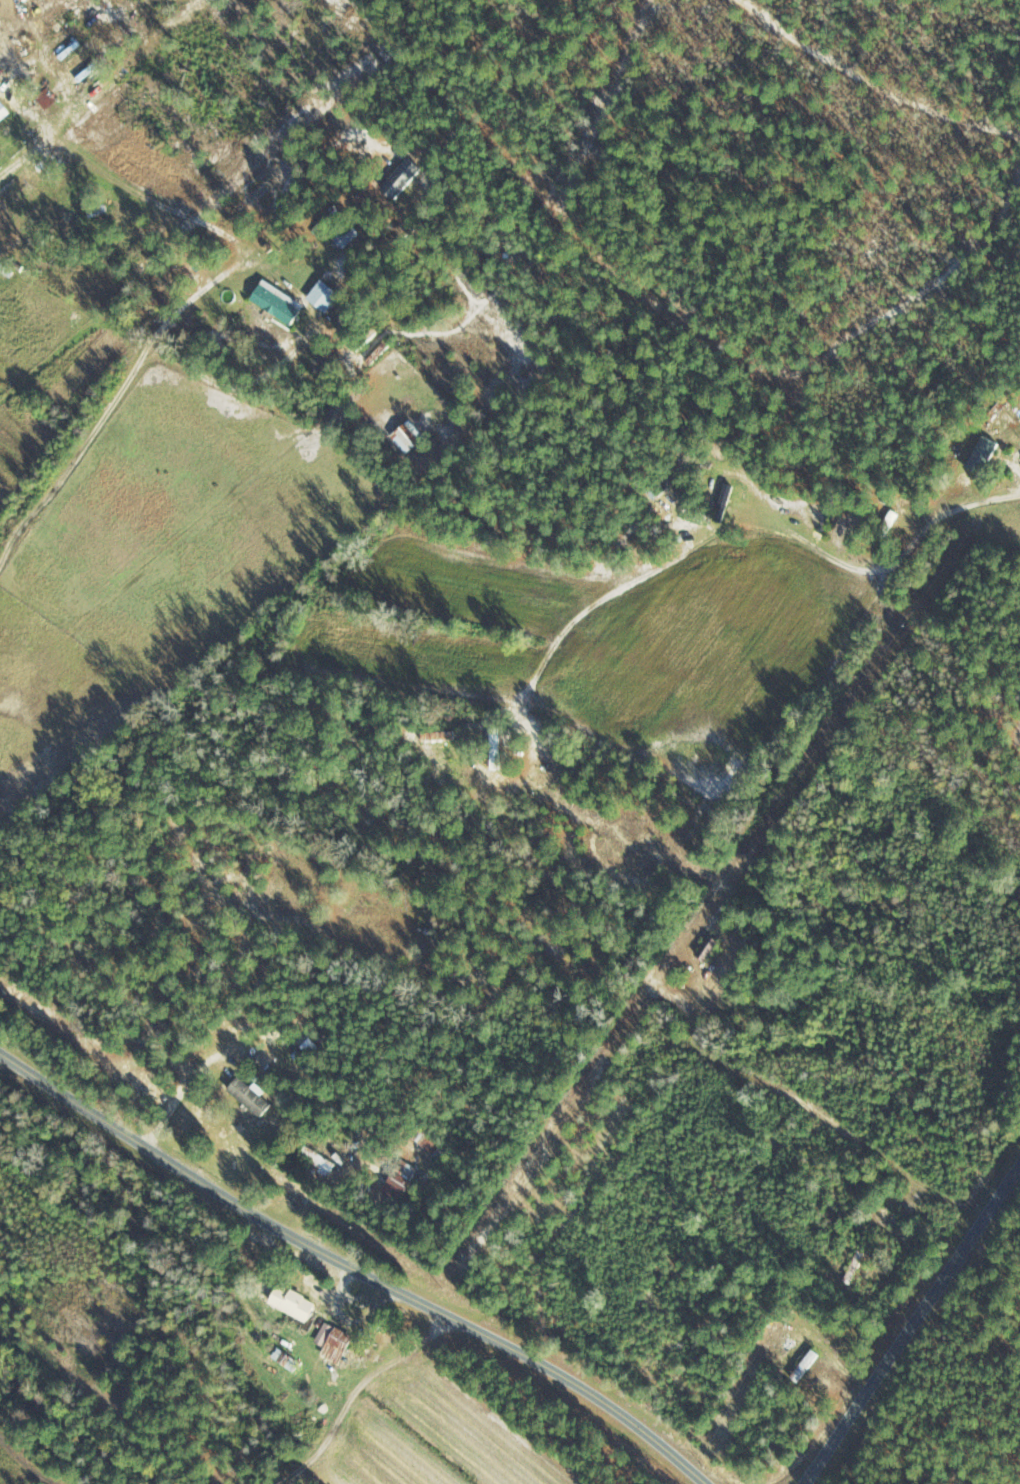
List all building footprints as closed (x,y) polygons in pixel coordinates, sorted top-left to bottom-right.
[(47,108),(56,100),(47,89),(37,97),(47,108)] [(8,110),(0,102),(0,120),(8,110)] [(380,187),(394,199),(422,168),(408,156),(380,187)] [(359,233),(348,223),(333,240),(344,249),(359,233)] [(304,305),(263,279),(250,299),(291,325),(304,305)] [(341,294),(322,279),(307,297),(326,313),(341,294)] [(391,433),(405,452),(425,438),(411,418),(391,433)] [(998,443),(983,435),(966,466),(981,474),(998,443)] [(720,521),(732,487),(726,485),(713,518),(720,521)] [(891,527),(897,514),(891,512),(885,525),(891,527)] [(495,771),(504,769),(497,736),(488,738),(495,771)] [(696,952),(707,962),(721,944),(711,935),(696,952)] [(228,1090),(260,1119),(272,1106),(239,1077),(228,1090)] [(433,1154),(439,1159),(447,1149),(440,1145),(433,1154)] [(302,1153),(330,1171),(334,1165),(306,1147),(302,1153)] [(381,1190),(398,1202),(419,1171),(401,1159),(381,1190)] [(864,1254),(858,1251),(845,1280),(851,1282),(864,1254)] [(269,1304),(306,1323),(316,1303),(279,1285),(269,1304)] [(340,1353),(351,1343),(332,1322),(317,1336),(322,1342),(326,1338),(340,1353)] [(820,1357),(814,1351),(790,1376),(796,1381),(820,1357)]
